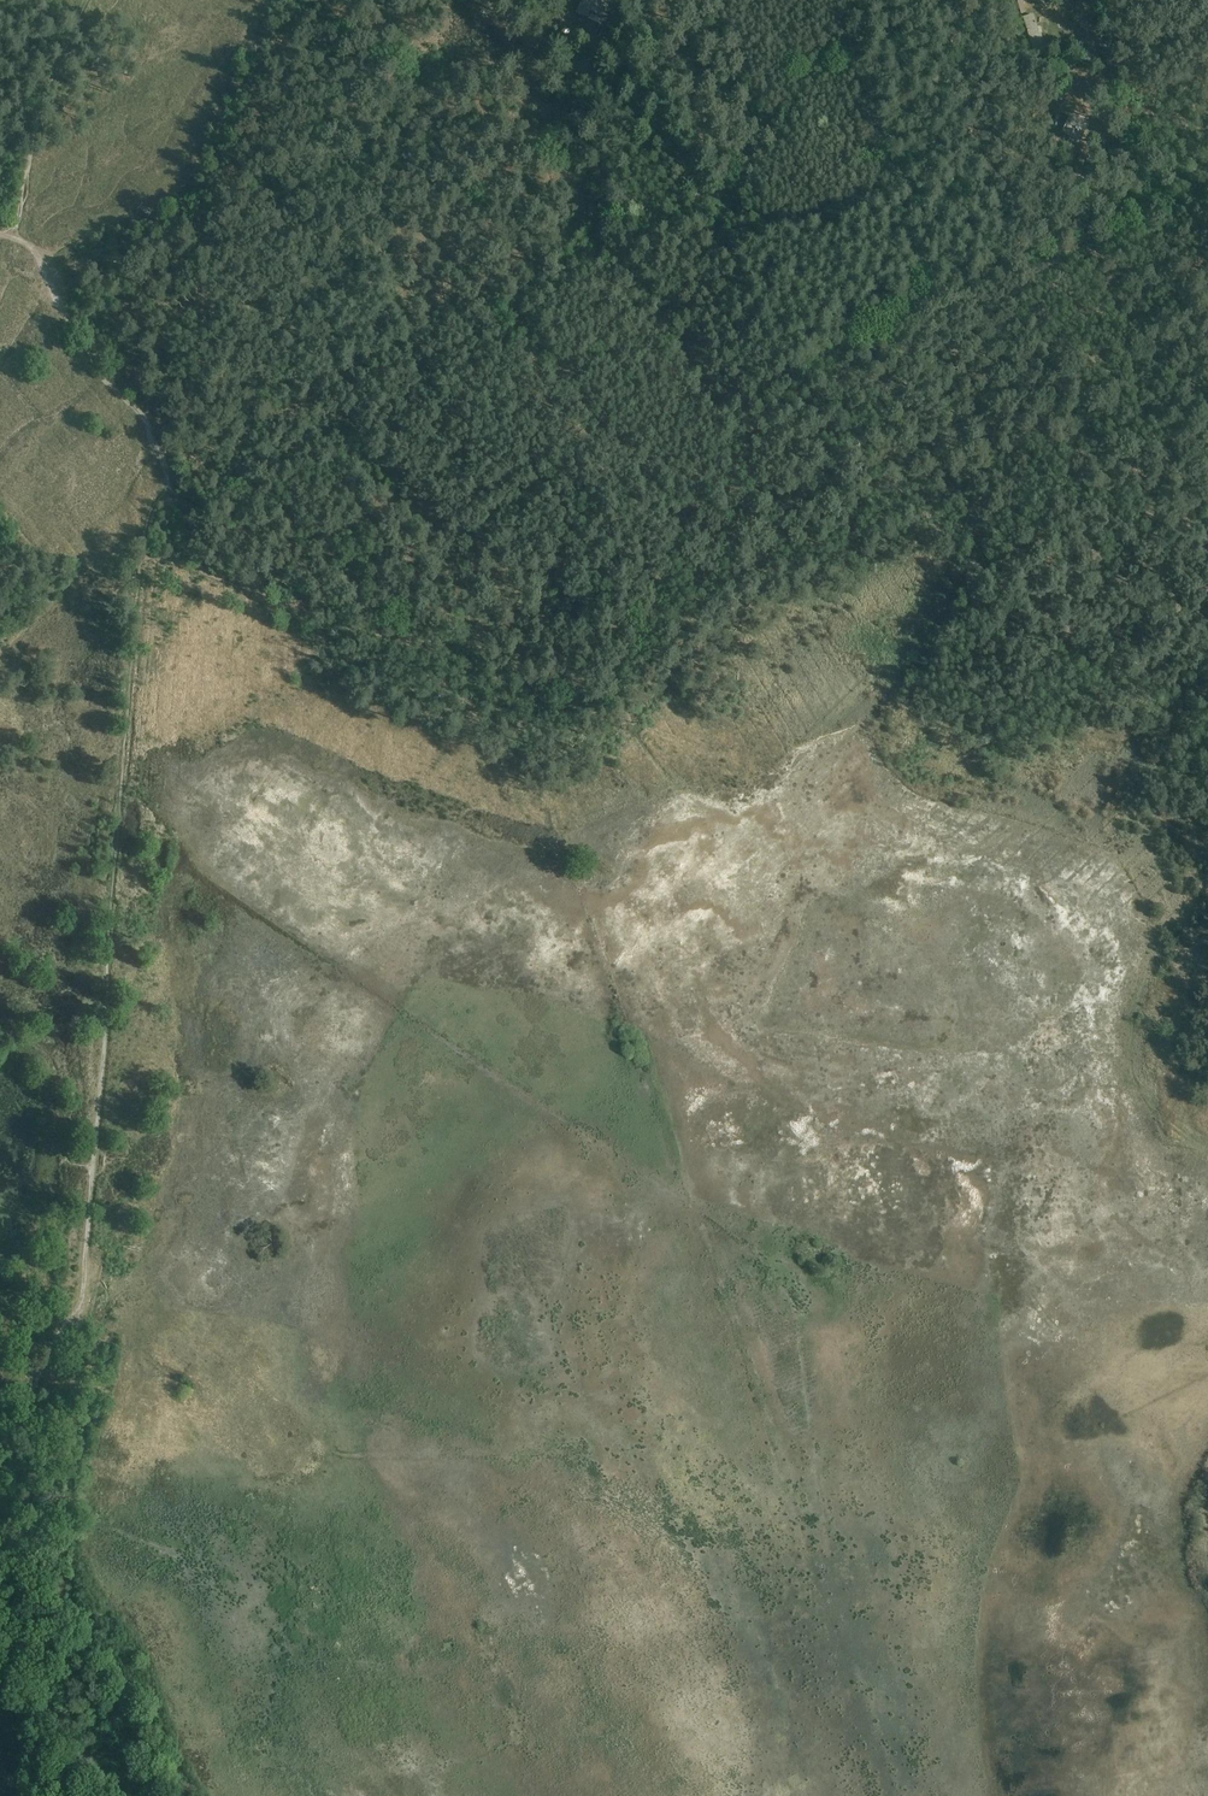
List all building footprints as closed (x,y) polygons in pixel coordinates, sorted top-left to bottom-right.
[(609,0),(584,0),(578,13),(588,18),(591,11),(602,16),(609,0)] [(1043,46),(1034,18),(1025,21),(1034,49),(1043,46)] [(570,32),(563,28),(560,35),(566,38),(570,32)] [(576,80),(567,83),(572,97),(581,94),(576,80)] [(1070,117),(1065,128),(1082,137),(1087,126),(1070,117)]
